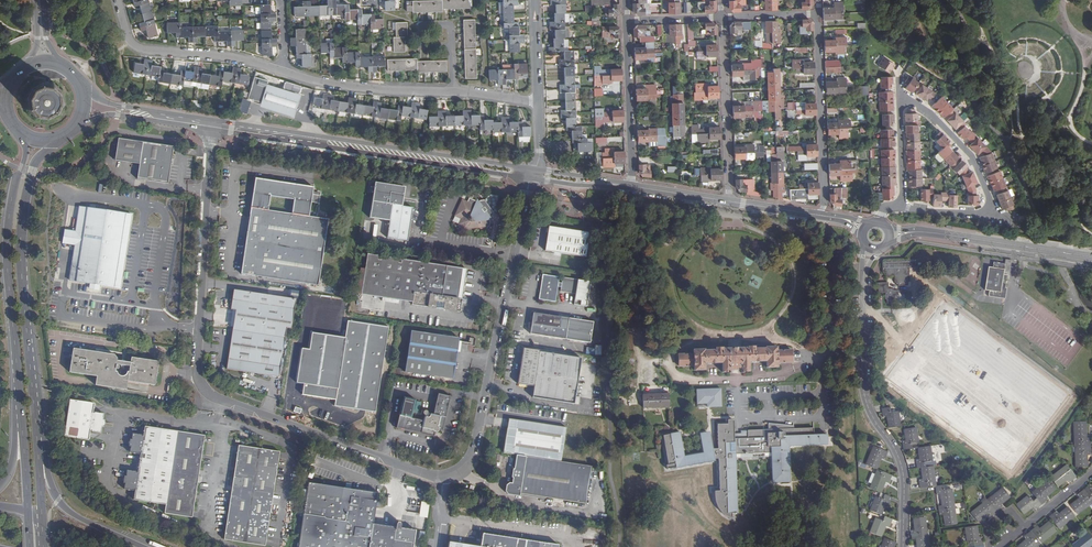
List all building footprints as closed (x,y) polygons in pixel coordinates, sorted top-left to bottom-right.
[(151,11),(148,0),(143,0),(133,3),(134,7),(139,5),(141,14),(151,11)] [(242,0),(229,0),(229,1),(229,7),(235,6),(235,10),(240,9),(240,6),(242,6),(242,0)] [(332,16),(331,0),(327,0),(327,6),(319,6),(319,16),(332,16)] [(344,5),(335,5),(335,0),(331,0),(332,16),(342,15),(345,15),(344,5)] [(379,2),(384,2),(385,10),(395,10),(395,0),(379,0),(379,2)] [(410,6),(406,6),(406,11),(413,11),(413,12),(442,12),(442,9),(471,8),(471,0),(442,0),(442,1),(412,2),(412,6),(410,6)] [(555,5),(556,13),(564,13),(566,13),(566,12),(565,8),(569,8),(569,0),(565,0),(550,1),(550,5),(555,5)] [(619,4),(614,5),(614,0),(590,0),(591,6),(605,5),(605,16),(616,16),(619,13),(619,4)] [(644,15),(644,10),(649,10),(649,7),(657,7),(658,12),(661,12),(660,3),(646,4),(646,0),(637,0),(637,4),(632,5),(633,12),(636,15),(644,15)] [(674,0),(665,0),(665,3),(668,3),(668,14),(674,14),(674,0)] [(674,14),(680,14),(680,3),(683,2),(683,0),(674,0),(674,14)] [(715,2),(710,2),(710,0),(700,0),(701,2),(697,3),(697,9),(704,9),(704,13),(712,13),(715,9),(715,2)] [(812,0),(801,0),(802,10),(808,9),(812,5),(812,0)] [(306,17),(306,1),(302,2),(302,7),(293,7),(294,17),(306,17)] [(319,16),(319,6),(310,6),(310,1),(306,1),(306,17),(319,16)] [(502,2),(500,2),(501,6),(500,6),(500,11),(503,11),(503,14),(513,14),(513,6),(518,5),(518,1),(502,2)] [(740,1),(729,2),(729,9),(733,12),(740,12),(740,5),(740,1)] [(270,5),(259,5),(260,18),(276,17),(275,13),(270,13),(270,5)] [(358,20),(357,10),(348,10),(348,5),(344,5),(345,15),(345,21),(358,20)] [(370,25),(370,14),(361,15),(361,10),(357,10),(358,20),(358,25),(370,25)] [(140,27),(154,23),(151,11),(141,14),(144,22),(139,23),(140,27)] [(549,22),(549,27),(564,26),(564,22),(564,14),(564,13),(556,13),(554,13),(554,22),(549,22)] [(374,14),(370,14),(370,25),(370,30),(383,29),(383,19),(374,19),(374,17),(374,14)] [(513,14),(503,14),(503,16),(503,21),(503,27),(509,27),(519,27),(519,23),(513,23),(513,14)] [(276,17),(260,18),(261,31),(271,30),(270,22),(276,21),(276,17)] [(475,19),(463,20),(465,79),(476,79),(475,19)] [(807,31),(813,31),(813,24),(809,20),(801,20),(802,24),(802,27),(800,27),(800,32),(801,34),(807,34),(807,31)] [(762,44),(762,49),(772,49),(772,45),(772,44),(772,41),(771,21),(765,22),(765,33),(766,44),(762,44)] [(772,41),(772,44),(779,43),(779,33),(777,33),(777,21),(771,21),(772,41)] [(179,27),(179,22),(166,23),(167,33),(175,32),(176,37),(180,37),(179,27)] [(743,30),(750,29),(750,22),(733,23),(730,27),(730,34),(736,34),(736,36),(743,35),(743,30)] [(158,35),(154,23),(140,27),(141,31),(146,30),(148,38),(158,35)] [(407,37),(406,23),(396,23),(396,38),(393,38),(394,53),(405,52),(404,37),(407,37)] [(712,23),(705,24),(705,30),(705,35),(716,35),(716,27),(712,23)] [(653,42),(662,42),(661,25),(657,25),(657,37),(650,37),(650,31),(645,32),(644,26),(636,26),(634,29),(634,36),(639,36),(639,37),(639,43),(645,42),(653,42)] [(666,44),(675,44),(674,25),(668,25),(669,35),(666,35),(666,44)] [(675,44),(679,44),(680,44),(680,40),(683,39),(683,36),(681,36),(680,25),(674,25),(675,44)] [(205,37),(205,26),(192,27),(193,42),(197,42),(196,37),(205,37)] [(218,31),(217,26),(205,26),(205,37),(214,36),(214,41),(218,41),(218,31)] [(554,30),(555,39),(563,38),(565,38),(564,26),(549,27),(549,30),(554,30)] [(620,30),(617,26),(609,27),(602,27),(602,38),(604,38),(604,43),(614,42),(614,38),(620,38),(620,30)] [(193,42),(192,27),(179,27),(180,37),(188,37),(189,42),(193,42)] [(519,27),(509,27),(509,40),(524,39),(524,35),(519,35),(519,27)] [(305,42),(305,29),(295,29),(295,38),(290,38),(290,42),(305,42)] [(243,30),(230,31),(231,46),(235,46),(235,41),(243,40),(243,31),(243,30)] [(271,30),(261,31),(261,43),(277,43),(276,38),(271,39),(271,30)] [(231,46),(230,31),(218,31),(218,41),(226,41),(227,46),(231,46)] [(835,40),(824,41),(824,47),(844,46),(846,46),(846,37),(835,38),(835,40)] [(548,52),(563,51),(563,40),(563,38),(555,39),(553,39),(554,47),(548,48),(548,52)] [(509,40),(509,43),(509,53),(513,53),(519,52),(519,44),(524,43),(524,39),(509,40)] [(305,45),(305,42),(290,42),(290,47),(295,46),(296,54),(306,54),(305,45)] [(634,54),(654,53),(653,42),(645,42),(645,48),(634,48),(634,54)] [(277,43),(261,43),(262,56),(272,55),(272,47),(277,46),(277,43)] [(333,58),(333,48),(333,43),(320,43),(321,53),(329,53),(329,58),(333,58)] [(845,54),(844,46),(824,47),(825,53),(835,52),(835,55),(845,54)] [(342,63),(347,63),(346,52),(346,47),(333,48),(333,58),(342,58),(342,63)] [(558,60),(558,64),(574,64),(574,51),(568,51),(563,51),(564,60),(558,60)] [(706,57),(717,57),(717,51),(698,52),(696,52),(697,60),(706,59),(706,57)] [(355,68),(359,68),(359,57),(359,52),(346,52),(347,63),(355,62),(355,68)] [(634,54),(635,60),(647,60),(647,62),(654,62),(654,53),(634,54)] [(312,67),(311,54),(306,54),(296,54),(296,59),(301,58),(301,67),(312,67)] [(376,67),(385,66),(384,56),(371,57),(372,72),(376,72),(376,67)] [(368,72),(372,72),(371,57),(359,57),(359,68),(368,67),(368,72)] [(878,66),(889,73),(892,68),(893,69),(895,65),(883,57),(878,66)] [(146,75),(148,60),(144,59),(144,65),(135,63),(133,73),(146,75)] [(417,59),(387,60),(387,71),(417,70),(417,73),(446,71),(446,60),(417,62),(417,59)] [(152,60),(148,60),(146,75),(151,76),(159,77),(160,67),(152,66),(152,60)] [(754,70),(760,70),(760,65),(760,60),(757,60),(752,60),(752,63),(742,64),(742,65),(731,65),(731,71),(754,70)] [(792,61),(792,69),(795,69),(814,68),(814,62),(803,63),(803,60),(792,61)] [(514,69),(514,79),(518,79),(518,74),(527,74),(527,63),(514,64),(514,69)] [(564,67),(564,76),(574,76),(574,64),(558,64),(558,68),(564,67)] [(622,75),(621,69),(601,70),(601,66),(594,67),(594,76),(622,75)] [(164,68),(160,67),(159,77),(158,81),(158,82),(170,84),(172,74),(163,73),(164,68)] [(193,72),(185,71),(183,85),(189,86),(189,82),(196,83),(198,68),(194,67),(193,72)] [(202,68),(198,68),(196,83),(195,87),(201,88),(201,89),(208,90),(209,85),(210,75),(202,74),(202,68)] [(232,73),(223,72),(222,81),(235,83),(237,68),(233,68),(232,73)] [(241,69),(237,68),(235,83),(247,85),(248,75),(240,74),(241,69)] [(502,70),(501,70),(502,85),(506,85),(506,79),(514,79),(514,69),(502,70)] [(501,70),(489,70),(489,80),(498,80),(498,85),(502,85),(501,70)] [(731,71),(731,77),(743,76),(743,80),(755,80),(754,70),(731,71)] [(180,75),(172,74),(170,84),(183,86),(183,85),(185,71),(181,71),(180,75)] [(219,76),(210,75),(209,85),(221,87),(222,81),(223,72),(219,71),(219,76)] [(622,75),(594,76),(594,86),(604,85),(604,82),(611,81),(622,81),(622,75)] [(269,80),(255,76),(250,91),(249,94),(248,97),(262,102),(267,86),(269,80)] [(559,85),(559,89),(575,89),(574,76),(564,76),(565,85),(559,85)] [(905,89),(912,93),(915,89),(919,83),(908,76),(906,80),(904,83),(908,85),(905,89)] [(881,77),(881,89),(891,88),(891,84),(893,84),(892,77),(881,77)] [(826,88),(846,87),(846,78),(836,78),(836,81),(826,82),(826,88)] [(64,102),(63,96),(61,92),(59,88),(55,85),(51,82),(46,81),(42,81),(37,82),(33,84),(29,87),(26,91),(25,95),(24,101),(25,107),(28,113),(32,117),(37,120),(43,121),(49,120),(55,117),(59,113),(62,108),(64,102)] [(300,86),(286,82),(284,83),(284,85),(283,87),(284,89),(297,93),(299,92),(300,90),(301,88),(300,86)] [(918,91),(916,94),(921,98),(927,88),(919,83),(915,89),(918,91)] [(659,95),(664,95),(664,91),(656,91),(656,85),(645,86),(645,89),(642,89),(636,90),(636,95),(659,95)] [(273,88),(267,86),(262,102),(260,107),(266,109),(292,117),(294,111),(297,101),(298,95),(273,88)] [(594,88),(594,96),(603,96),(603,88),(594,88)] [(921,98),(926,101),(928,97),(931,100),(935,93),(927,88),(921,98)] [(565,93),(565,102),(575,101),(575,89),(559,89),(559,93),(565,93)] [(773,90),(774,100),(774,120),(780,120),(780,109),(783,108),(783,98),(780,98),(779,90),(773,90)] [(698,93),(694,93),(693,93),(694,101),(707,100),(707,99),(718,98),(718,92),(698,93)] [(879,92),(879,102),(893,101),(893,92),(891,92),(879,92)] [(325,109),(327,94),(323,93),(322,99),(313,97),(312,107),(325,109)] [(331,95),(327,94),(325,109),(338,111),(339,102),(330,100),(331,95)] [(347,103),(339,102),(338,111),(350,113),(352,98),(348,97),(347,103)] [(947,103),(942,97),(931,107),(937,112),(938,112),(947,103)] [(352,98),(350,113),(363,115),(364,105),(355,104),(356,99),(352,98)] [(241,99),(239,112),(248,114),(250,101),(241,99)] [(364,105),(363,115),(375,117),(377,102),(373,101),(372,107),(364,105)] [(560,110),(560,114),(576,114),(575,101),(565,102),(565,110),(560,110)] [(880,111),(893,111),(893,101),(879,102),(880,111)] [(381,103),(377,102),(375,117),(388,119),(389,109),(380,108),(381,103)] [(410,107),(402,106),(401,116),(413,118),(416,103),(411,102),(410,107)] [(744,106),(732,106),(733,112),(761,111),(761,102),(753,102),(753,106),(744,106)] [(420,103),(416,103),(413,118),(426,120),(427,110),(419,109),(420,103)] [(938,112),(944,118),(948,114),(953,109),(947,103),(938,112)] [(397,110),(389,109),(388,119),(400,121),(401,116),(402,106),(398,105),(397,110)] [(623,117),(623,110),(611,111),(612,113),(609,113),(608,109),(598,110),(598,117),(623,117)] [(905,114),(905,122),(912,121),(917,121),(917,113),(915,113),(915,109),(907,110),(907,114),(905,114)] [(956,112),(953,109),(948,114),(950,117),(947,121),(951,125),(959,117),(955,113),(956,112)] [(462,116),(454,116),(454,126),(466,126),(466,110),(462,110),(462,116)] [(470,110),(466,110),(466,126),(479,125),(479,115),(471,115),(470,110)] [(442,126),(441,111),(437,111),(437,116),(428,117),(429,127),(442,126)] [(445,111),(441,111),(442,126),(454,126),(454,116),(445,116),(445,111)] [(761,111),(733,112),(733,118),(744,118),(753,117),(753,121),(762,121),(762,114),(761,111)] [(323,123),(327,127),(335,128),(336,124),(328,123),(328,119),(326,119),(327,113),(324,113),(323,123)] [(566,118),(566,127),(576,126),(576,114),(560,114),(560,119),(566,118)] [(883,126),(893,126),(892,121),(894,121),(894,114),(893,114),(882,115),(883,126)] [(483,115),(479,115),(479,125),(479,130),(492,130),(492,123),(492,120),(483,120),(483,115)] [(501,122),(492,123),(492,130),(492,133),(493,133),(499,133),(505,133),(504,117),(501,117),(501,122)] [(509,117),(504,117),(505,133),(517,132),(517,122),(509,122),(509,117)] [(598,117),(595,117),(595,123),(595,126),(595,127),(604,127),(604,123),(623,122),(623,117),(598,117)] [(955,129),(958,127),(961,129),(966,124),(959,117),(951,125),(955,129)] [(846,128),(847,128),(847,124),(846,124),(845,120),(838,120),(838,123),(827,123),(827,129),(846,128)] [(905,126),(906,133),(918,133),(918,125),(920,125),(920,121),(917,121),(912,121),(912,125),(905,126)] [(521,122),(517,122),(517,132),(518,141),(531,141),(530,127),(522,127),(521,122)] [(571,131),(572,139),(582,139),(582,133),(581,126),(576,126),(566,127),(566,131),(571,131)] [(698,126),(691,126),(691,135),(720,133),(719,128),(708,128),(708,127),(703,127),(703,130),(698,130),(698,126)] [(966,137),(969,140),(975,135),(972,132),(971,133),(964,126),(961,129),(957,133),(964,140),(966,137)] [(881,139),(894,138),(893,129),(880,130),(881,139)] [(936,141),(943,148),(948,143),(950,141),(940,131),(939,133),(935,137),(938,140),(936,141)] [(709,140),(720,139),(720,133),(691,135),(691,143),(709,143),(709,140)] [(918,133),(906,133),(906,142),(919,142),(919,133),(918,133)] [(657,136),(637,137),(637,142),(657,142),(657,147),(665,146),(665,135),(657,136)] [(975,135),(969,140),(972,143),(969,146),(973,150),(982,142),(975,135)] [(174,146),(119,138),(115,160),(140,164),(137,178),(168,183),(174,146)] [(881,147),(895,146),(895,138),(894,138),(881,139),(881,147)] [(582,139),(572,139),(572,144),(573,143),(574,152),(592,151),(592,139),(586,139),(582,139)] [(906,142),(907,151),(920,150),(919,142),(906,142)] [(973,150),(978,155),(980,152),(984,156),(991,153),(982,142),(973,150)] [(944,159),(952,152),(950,149),(949,148),(951,146),(948,143),(943,148),(938,153),(944,159)] [(763,152),(763,147),(754,147),(754,145),(745,145),(745,147),(734,148),(734,153),(763,152)] [(625,158),(624,151),(614,152),(614,148),(604,149),(604,153),(601,153),(602,156),(602,159),(605,158),(625,158)] [(806,157),(817,157),(817,150),(797,151),(798,161),(806,160),(806,157)] [(881,150),(881,158),(894,158),(895,158),(895,150),(881,150)] [(906,151),(906,160),(920,160),(920,150),(907,151),(906,151)] [(763,159),(763,152),(734,153),(734,159),(745,159),(745,161),(754,160),(754,159),(763,159)] [(944,159),(950,166),(956,161),(961,156),(958,153),(956,155),(955,154),(952,152),(944,159)] [(984,156),(979,158),(983,166),(995,161),(991,153),(984,156)] [(605,158),(605,162),(605,166),(614,166),(614,164),(625,164),(625,158),(605,158)] [(882,167),(894,166),(894,158),(881,158),(882,167)] [(839,164),(828,164),(829,170),(855,169),(855,160),(839,161),(839,164)] [(920,160),(906,160),(907,170),(908,170),(920,169),(920,160)] [(950,166),(959,175),(961,173),(966,167),(968,166),(962,161),(959,163),(956,161),(950,166)] [(995,161),(983,166),(982,166),(985,174),(985,173),(998,168),(995,161)] [(650,165),(638,165),(638,173),(642,176),(650,177),(650,165)] [(882,176),(896,176),(895,166),(894,166),(882,167),(882,176)] [(961,173),(964,182),(975,177),(972,172),(969,173),(966,167),(961,173)] [(920,169),(908,170),(909,178),(909,179),(922,178),(921,169),(920,169)] [(987,177),(990,184),(991,184),(1003,179),(1000,171),(987,177)] [(782,172),(776,172),(777,197),(777,200),(782,201),(782,198),(781,192),(785,192),(784,181),(783,181),(782,172)] [(721,174),(700,175),(701,182),(710,182),(710,181),(721,181),(721,174)] [(894,185),(896,185),(896,176),(882,176),(882,186),(885,186),(894,185)] [(964,182),(968,192),(976,190),(973,184),(977,183),(975,177),(964,182)] [(309,217),(311,202),(319,203),(320,194),(313,193),(313,187),(256,178),(250,216),(248,232),(245,249),(245,253),(243,263),(243,265),(242,274),(283,280),(318,285),(319,277),(328,220),(309,217)] [(909,178),(908,178),(908,187),(922,186),(922,178),(909,179),(909,178)] [(991,184),(994,192),(999,190),(1006,187),(1003,179),(991,184)] [(747,180),(735,180),(735,187),(739,191),(751,193),(751,186),(748,186),(747,180)] [(405,188),(374,183),(369,218),(390,221),(387,239),(407,242),(412,208),(402,207),(405,188)] [(1000,193),(996,195),(999,202),(1011,198),(1006,187),(999,190),(1000,193)] [(789,190),(790,199),(790,201),(795,200),(795,199),(807,198),(807,195),(818,194),(818,188),(794,190),(789,190)] [(846,199),(846,188),(833,188),(834,194),(829,194),(830,202),(833,206),(841,207),(841,198),(846,199)] [(882,189),(883,200),(893,200),(893,196),(894,196),(894,188),(882,189)] [(921,201),(929,200),(929,197),(933,197),(933,194),(933,189),(922,190),(920,190),(921,201)] [(968,192),(968,205),(978,205),(978,196),(976,196),(976,192),(976,190),(968,192)] [(933,204),(933,206),(940,207),(941,200),(945,201),(945,193),(941,193),(941,195),(933,194),(933,197),(933,204)] [(949,193),(945,193),(945,201),(949,201),(948,207),(956,207),(956,205),(957,195),(949,195),(949,193)] [(462,199),(454,215),(452,221),(458,223),(462,229),(488,227),(489,223),(491,223),(491,221),(489,219),(489,216),(491,216),(493,212),(484,199),(480,200),(479,202),(469,197),(467,201),(462,199)] [(1009,211),(1015,208),(1011,198),(999,202),(1002,209),(1006,208),(1008,211),(1009,211)] [(133,213),(79,205),(75,230),(65,228),(62,242),(73,244),(68,279),(122,287),(133,213)] [(248,232),(250,216),(244,215),(242,232),(248,232)] [(589,233),(549,227),(545,251),(554,253),(561,254),(586,257),(589,233)] [(844,256),(845,246),(839,245),(837,245),(835,254),(844,256)] [(365,269),(361,294),(412,302),(412,304),(460,312),(462,299),(458,299),(462,269),(448,266),(441,265),(367,254),(365,269)] [(1005,288),(1007,275),(1009,275),(1011,260),(1005,260),(1005,264),(993,262),(992,267),(988,267),(985,290),(989,291),(988,296),(1005,299),(1006,288),(1005,288)] [(883,263),(883,273),(886,273),(886,277),(891,277),(891,273),(894,273),(895,282),(897,282),(897,284),(898,284),(898,286),(908,285),(908,282),(910,282),(910,272),(907,272),(907,269),(916,268),(916,262),(883,263)] [(458,299),(462,299),(466,269),(462,269),(458,299)] [(559,277),(543,275),(542,283),(541,286),(539,299),(556,302),(558,288),(560,288),(560,292),(580,295),(578,306),(591,309),(595,284),(582,282),(562,278),(561,284),(558,283),(559,277)] [(336,279),(319,277),(318,285),(335,288),(336,279)] [(887,303),(892,303),(892,301),(895,300),(895,296),(898,296),(898,291),(893,291),(893,289),(887,290),(887,287),(888,287),(888,283),(887,283),(878,283),(879,293),(887,293),(887,294),(885,294),(885,299),(887,299),(887,303)] [(232,329),(284,337),(285,328),(290,329),(295,299),(233,290),(230,309),(235,310),(232,329)] [(569,319),(534,313),(530,333),(541,335),(543,336),(551,337),(554,337),(565,339),(568,325),(569,319)] [(375,412),(387,327),(348,321),(345,338),(312,333),(309,349),(301,348),(296,383),(303,384),(302,395),(335,400),(334,406),(375,412)] [(277,377),(284,337),(232,329),(225,369),(277,377)] [(452,379),(457,352),(459,341),(459,338),(411,330),(404,371),(452,379)] [(466,343),(466,345),(475,346),(476,339),(470,337),(469,343),(466,343)] [(461,344),(466,345),(466,343),(459,341),(457,352),(459,353),(461,344)] [(586,347),(586,354),(601,355),(602,345),(595,345),(595,348),(586,347)] [(677,355),(678,367),(693,366),(693,371),(705,370),(705,364),(721,363),(722,372),(730,372),(730,370),(740,370),(741,372),(749,372),(749,363),(765,362),(765,369),(777,368),(777,363),(792,363),(791,350),(776,351),(776,347),(765,347),(765,349),(754,349),(754,347),(747,347),(747,348),(715,349),(715,350),(704,351),(704,350),(692,350),(692,354),(677,355)] [(113,356),(72,349),(69,373),(96,377),(95,384),(94,386),(125,391),(125,388),(126,382),(154,386),(158,363),(130,359),(130,362),(116,360),(113,356)] [(575,397),(580,359),(538,352),(523,349),(518,378),(517,378),(516,384),(533,387),(532,398),(578,405),(579,398),(575,397)] [(722,388),(696,389),(696,404),(707,404),(707,408),(722,407),(722,388)] [(437,393),(433,414),(432,420),(429,421),(424,420),(411,417),(415,399),(402,396),(395,428),(433,436),(433,433),(435,433),(436,433),(437,432),(438,432),(438,431),(439,431),(439,430),(442,431),(450,396),(437,393)] [(669,407),(668,394),(642,395),(643,408),(669,407)] [(95,403),(70,399),(65,435),(89,439),(91,430),(92,430),(92,431),(102,433),(105,414),(95,412),(95,413),(93,413),(95,403)] [(890,408),(881,409),(883,418),(887,417),(888,428),(899,427),(897,412),(890,413),(890,409),(890,408)] [(433,414),(428,412),(427,413),(426,414),(425,414),(424,420),(429,421),(432,420),(433,414)] [(508,418),(503,453),(516,455),(553,460),(558,426),(508,418)] [(789,482),(788,447),(826,445),(826,434),(813,435),(812,428),(793,429),(792,426),(768,423),(768,426),(769,430),(748,430),(742,430),(740,430),(740,433),(734,433),(734,420),(728,420),(728,424),(716,424),(717,449),(713,449),(710,432),(700,434),(703,453),(685,456),(681,432),(671,434),(664,435),(669,465),(667,465),(667,468),(672,467),(673,469),(714,462),(714,459),(717,459),(718,491),(714,491),(714,494),(714,498),(715,501),(715,505),(716,507),(718,509),(719,511),(720,513),(722,514),(723,515),(724,516),(726,517),(728,518),(732,520),(732,514),(736,513),(734,455),(770,453),(771,483),(789,482)] [(1075,447),(1090,447),(1090,439),(1086,439),(1085,421),(1073,422),(1075,447)] [(192,517),(203,435),(177,431),(143,426),(142,436),(140,436),(140,435),(132,434),(129,453),(138,454),(138,453),(140,453),(137,473),(136,473),(136,472),(127,471),(124,490),(133,491),(134,490),(135,490),(134,500),(165,504),(164,513),(192,517)] [(902,442),(903,450),(911,449),(911,444),(918,443),(915,428),(904,430),(906,441),(902,442)] [(279,452),(238,446),(224,539),(265,545),(279,452)] [(931,462),(929,446),(918,448),(920,460),(916,460),(917,469),(921,468),(925,467),(925,463),(931,462)] [(874,447),(866,466),(876,470),(880,459),(884,460),(887,453),(874,447)] [(1090,455),(1090,447),(1075,447),(1076,467),(1087,467),(1086,456),(1090,455)] [(553,460),(516,455),(514,468),(513,468),(512,477),(512,478),(511,484),(510,491),(514,492),(585,503),(591,466),(553,460)] [(932,466),(925,467),(921,468),(923,479),(919,480),(920,488),(935,486),(932,466)] [(1067,466),(1051,479),(1057,487),(1066,480),(1069,483),(1076,478),(1067,466)] [(888,484),(892,476),(884,473),(878,470),(876,475),(870,489),(880,493),(885,482),(888,484)] [(1032,493),(1036,498),(1041,505),(1048,500),(1045,496),(1054,489),(1048,481),(1032,493)] [(309,482),(300,538),(297,537),(296,543),(300,543),(299,546),(412,546),(415,532),(401,530),(401,528),(400,527),(398,527),(397,527),(396,529),(373,526),(378,493),(309,482)] [(510,491),(511,484),(509,483),(506,486),(505,491),(507,493),(514,495),(514,492),(510,491)] [(1083,490),(1091,500),(1091,487),(1090,484),(1083,490)] [(944,485),(935,486),(936,495),(941,495),(942,506),(953,504),(951,489),(944,490),(944,485)] [(987,501),(996,513),(1003,508),(1000,504),(1009,497),(1003,489),(987,501)] [(1083,490),(1076,495),(1079,498),(1070,505),(1077,514),(1091,501),(1091,500),(1083,490)] [(889,506),(892,498),(884,495),(882,499),(876,497),(870,511),(880,515),(885,505),(889,506)] [(1028,496),(1016,506),(1023,514),(1032,507),(1034,511),(1041,505),(1036,498),(1032,502),(1028,496)] [(989,518),(996,513),(987,501),(986,499),(981,503),(982,505),(971,514),(978,522),(987,515),(989,518)] [(421,501),(419,516),(427,517),(430,502),(421,501)] [(942,506),(938,506),(939,515),(944,514),(945,526),(956,524),(953,504),(942,506)] [(1074,516),(1067,507),(1058,514),(1056,511),(1049,517),(1058,528),(1074,516)] [(889,528),(892,520),(884,517),(882,521),(876,519),(870,533),(881,537),(885,527),(889,528)] [(911,531),(912,540),(916,539),(927,537),(924,517),(913,519),(915,530),(911,531)] [(1055,531),(1048,522),(1039,529),(1037,526),(1030,531),(1040,543),(1055,531)] [(976,526),(966,528),(968,543),(975,542),(975,546),(983,546),(982,537),(978,538),(976,526)] [(1030,531),(1023,537),(1026,540),(1017,546),(1035,546),(1040,543),(1030,531)] [(449,542),(448,546),(558,546),(558,545),(482,533),(480,546),(449,542)] [(1088,534),(1072,546),(1073,546),(1089,546),(1091,544),(1091,539),(1088,534)] [(927,537),(916,539),(917,546),(928,546),(927,537)] [(895,543),(885,539),(881,546),(893,546),(895,543)]
